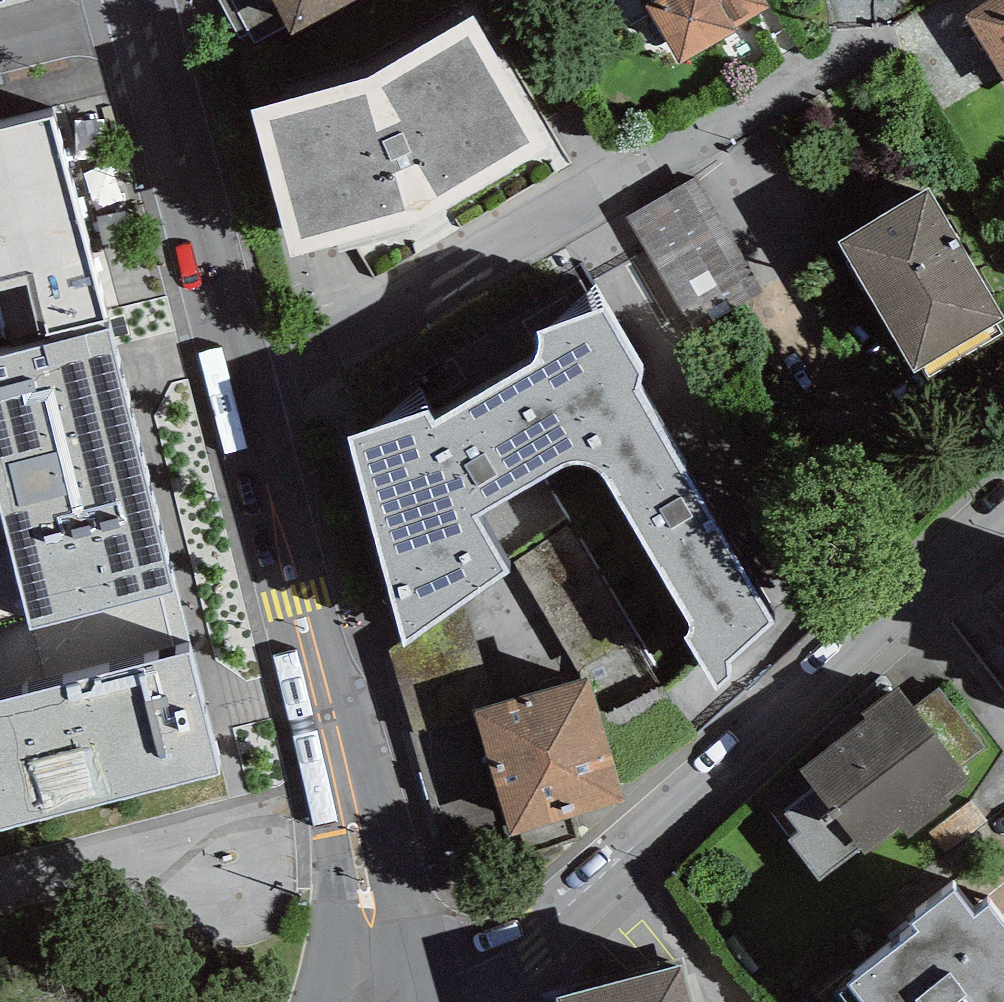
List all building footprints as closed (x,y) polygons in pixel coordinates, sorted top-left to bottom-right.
[(254,45),(288,26),(292,34),(355,0),(230,0),(254,45)] [(641,10),(647,6),(680,64),(737,31),(733,25),(770,5),(767,0),(636,0),(641,10)] [(965,16),(1003,80),(1003,0),(991,0),(965,16)] [(369,80),(252,113),(291,256),(430,219),(547,149),(475,21),(369,80)] [(27,283),(40,339),(105,323),(54,118),(0,131),(0,290),(27,283)] [(699,175),(626,216),(693,332),(766,290),(699,175)] [(836,243),(913,373),(1003,319),(927,189),(836,243)] [(348,436),(403,647),(511,572),(479,517),(552,473),(572,467),(583,465),(591,467),(601,474),(689,624),(689,629),(684,636),(716,691),(732,680),(730,662),(774,622),(641,386),(644,368),(606,308),(537,330),(538,348),(537,355),(532,365),(435,420),(428,410),(348,436)] [(24,611),(28,628),(176,591),(110,330),(0,358),(0,512),(24,611)] [(24,611),(0,512),(0,617),(24,611)] [(190,654),(176,591),(28,628),(24,611),(0,617),(0,702),(190,654)] [(221,776),(190,654),(0,702),(0,832),(221,776)] [(595,679),(475,711),(507,831),(627,799),(595,679)] [(800,770),(815,790),(785,812),(800,831),(789,840),(819,880),(861,848),(865,854),(901,827),(909,838),(953,805),(947,797),(970,780),(960,768),(914,707),(897,685),(861,712),(866,719),(800,770)] [(941,687),(914,707),(960,768),(987,748),(941,687)] [(962,901),(955,893),(912,925),(918,934),(849,985),(862,1001),(1003,1001),(1003,925),(990,906),(974,918),(962,901)] [(557,1001),(693,1001),(684,965),(556,998),(557,1001)]
